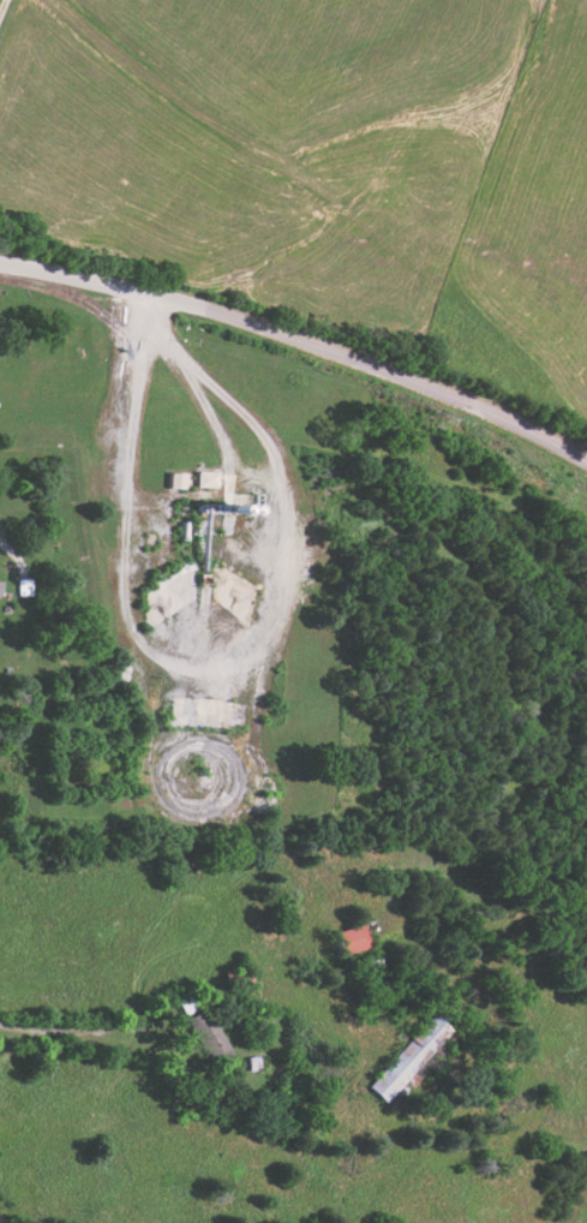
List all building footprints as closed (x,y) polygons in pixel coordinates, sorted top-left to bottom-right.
[(214,472),(195,472),(195,487),(214,488),(214,472)] [(183,474),(168,473),(167,488),(182,489),(183,474)] [(339,956),(367,946),(360,924),(331,933),(339,956)] [(205,1059),(225,1047),(203,1008),(183,1020),(205,1059)]
